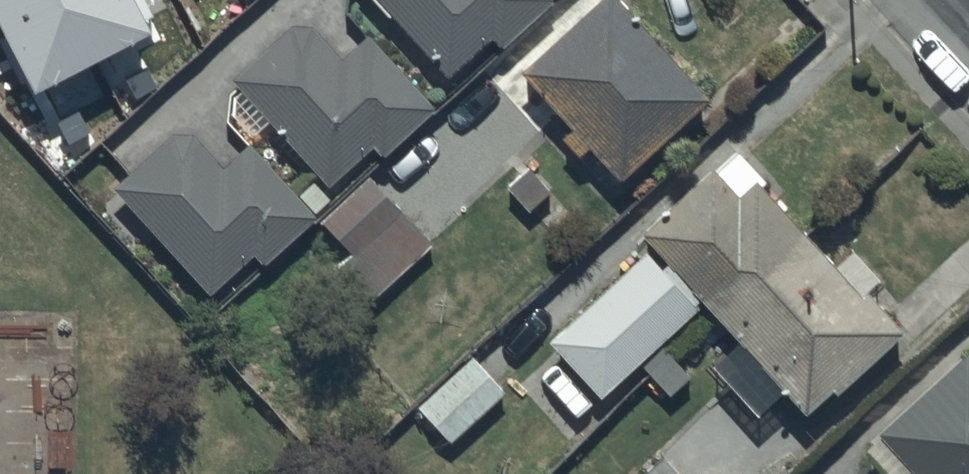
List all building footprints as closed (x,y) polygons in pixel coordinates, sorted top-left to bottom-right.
[(440,76),(482,38),(490,47),(543,0),(371,0),(440,76)] [(518,77),(568,132),(555,144),(575,166),(586,156),(616,190),(709,107),(614,0),(604,0),(518,77)] [(242,134),(259,118),(319,186),(364,146),(372,155),(425,108),(358,31),(325,60),(287,18),(221,77),(230,87),(213,101),(242,134)] [(173,125),(105,186),(201,294),(245,255),(253,264),(309,214),(243,141),(212,169),(173,125)] [(583,296),(539,337),(591,393),(694,301),(731,342),(724,349),(745,371),(752,365),(799,416),(895,327),(861,290),(881,271),(847,233),(827,252),(820,243),(819,244),(781,203),(787,197),(774,183),(765,191),(758,183),(764,177),(729,139),(631,229),(658,259),(653,264),(636,246),(603,277),(598,271),(577,290),(583,296)] [(369,175),(317,223),(347,257),(331,272),(366,310),(435,247),(369,175)] [(967,355),(863,452),(883,473),(968,473),(968,357),(967,355)] [(472,359),(414,409),(448,448),(506,398),(472,359)] [(657,447),(683,473),(765,473),(795,445),(731,377),(657,447)] [(633,473),(674,473),(656,453),(633,473)]
